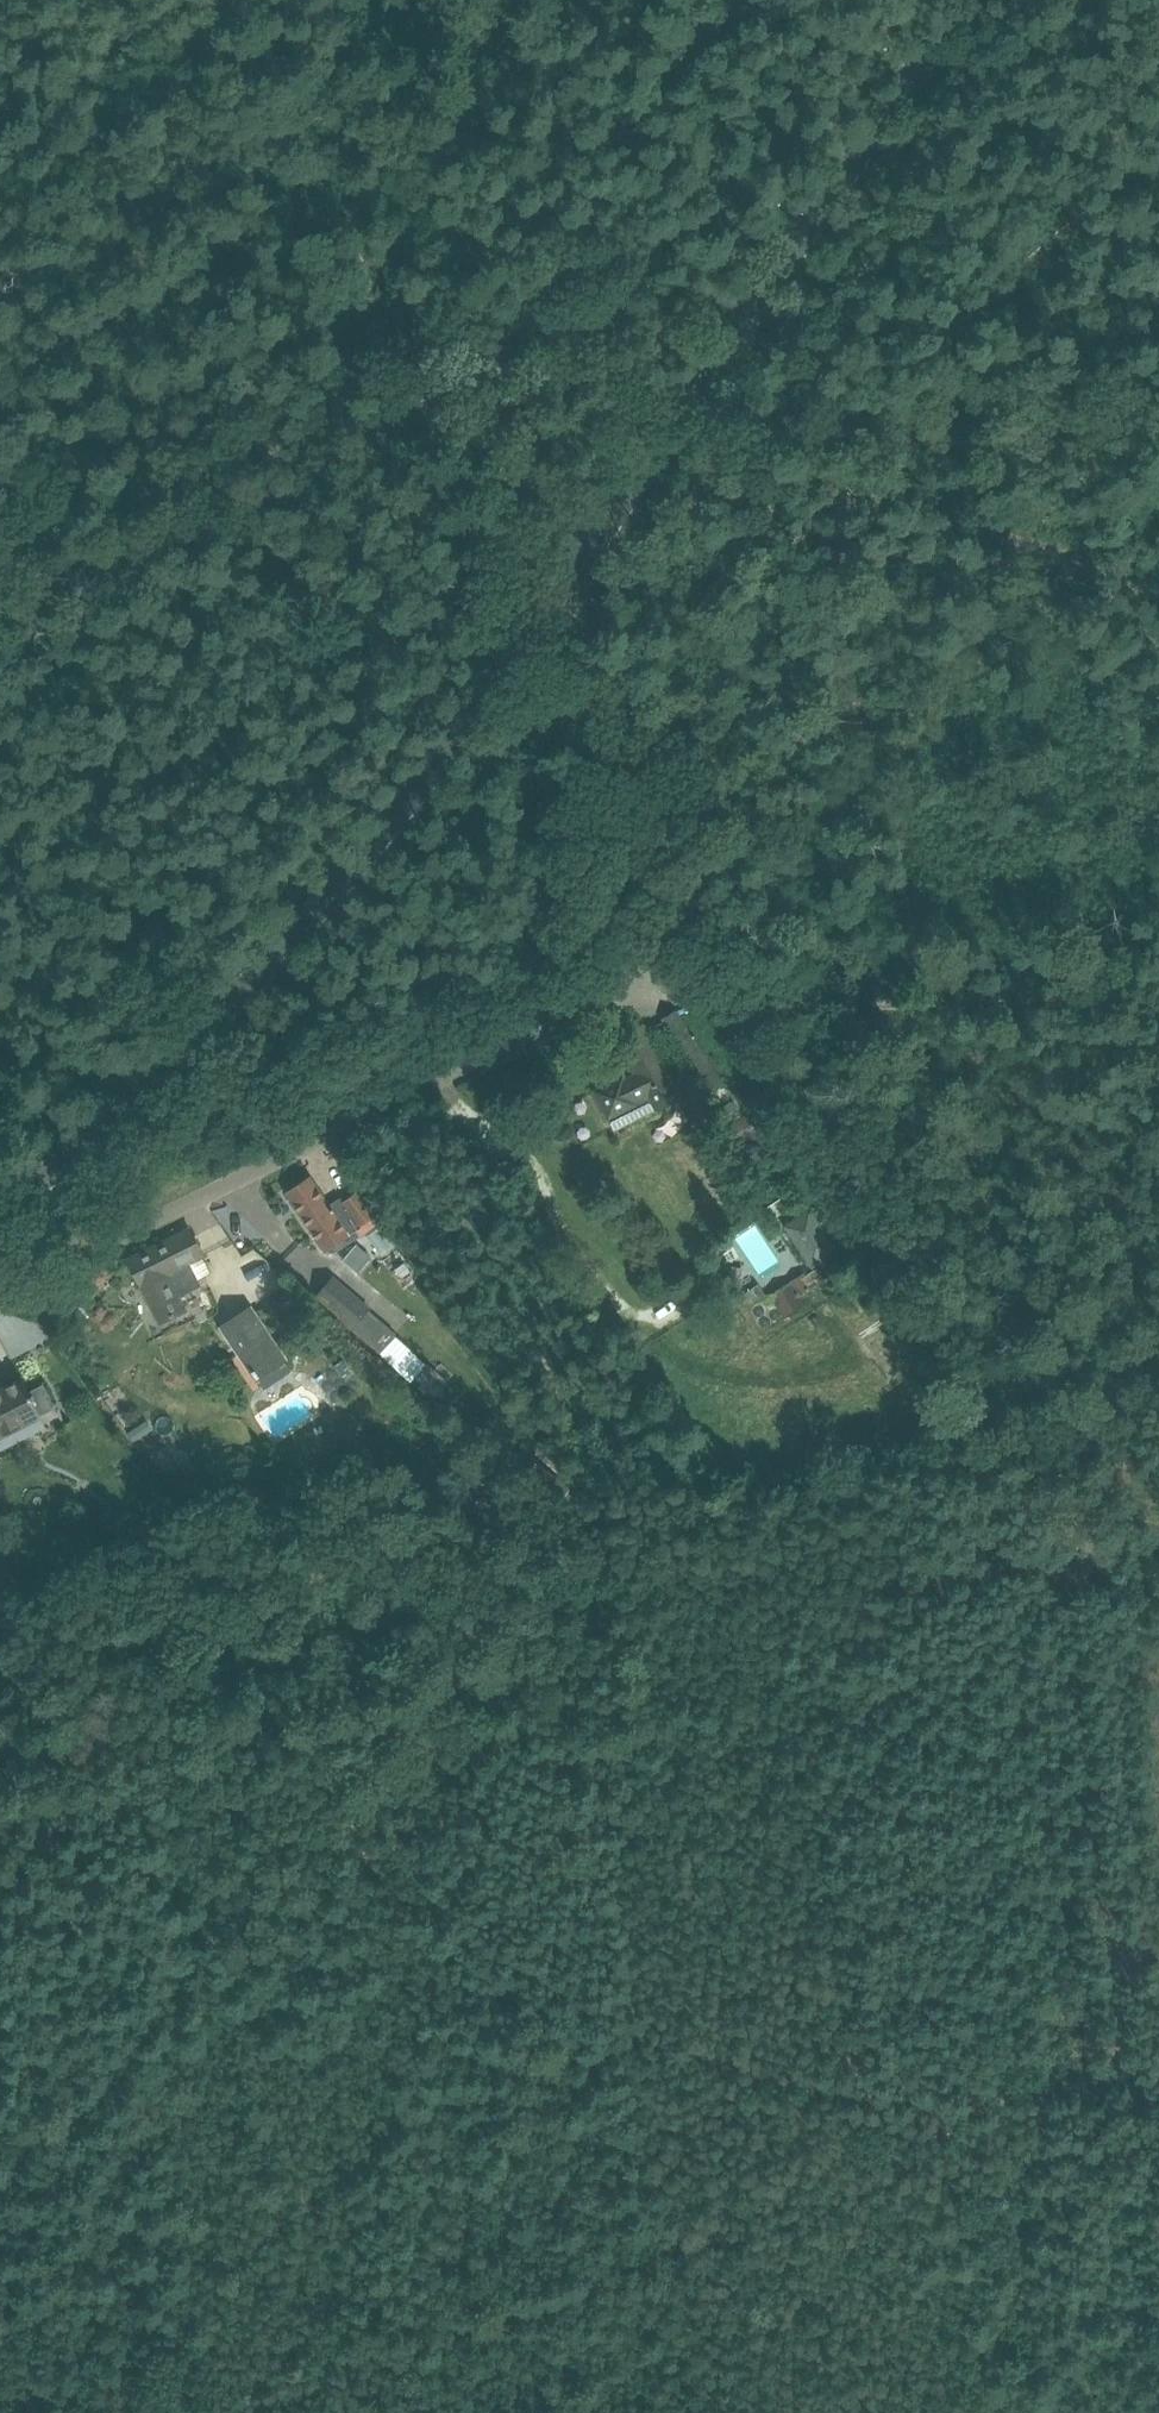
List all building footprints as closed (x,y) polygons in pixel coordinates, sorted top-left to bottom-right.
[(666,1018),(679,1042),(700,1078),(696,1080),(703,1092),(720,1083),(705,1056),(693,1035),(679,1011),(666,1018)] [(623,1077),(596,1090),(606,1112),(610,1118),(615,1129),(641,1117),(650,1112),(681,1097),(655,1046),(647,1029),(645,1024),(619,1037),(639,1077),(626,1084),(623,1077)] [(737,1145),(758,1132),(745,1113),(724,1126),(737,1145)] [(759,1151),(750,1158),(758,1168),(775,1156),(767,1145),(766,1146),(759,1151)] [(326,1249),(336,1253),(379,1223),(374,1216),(361,1225),(344,1201),(332,1210),(311,1177),(289,1192),(291,1196),(288,1202),(294,1210),(300,1209),(326,1249)] [(361,1225),(374,1216),(357,1192),(344,1201),(361,1225)] [(211,1218),(240,1254),(254,1243),(225,1207),(211,1218)] [(810,1214),(790,1227),(815,1265),(817,1264),(820,1268),(808,1276),(812,1283),(832,1269),(825,1258),(835,1252),(810,1214)] [(129,1259),(139,1280),(161,1323),(186,1310),(179,1296),(196,1287),(193,1281),(199,1279),(192,1266),(191,1266),(189,1263),(203,1255),(190,1228),(129,1259)] [(354,1247),(341,1261),(357,1276),(370,1262),(354,1247)] [(258,1258),(240,1276),(251,1287),(269,1270),(258,1258)] [(791,1281),(801,1296),(814,1287),(805,1273),(791,1281)] [(317,1295),(355,1328),(371,1310),(333,1277),(317,1295)] [(771,1295),(785,1318),(804,1307),(790,1283),(771,1295)] [(758,1284),(752,1288),(760,1301),(766,1297),(758,1284)] [(290,1286),(274,1297),(280,1307),(297,1296),(290,1286)] [(286,1363),(251,1310),(221,1330),(256,1382),(259,1381),(264,1389),(292,1371),(286,1363)] [(21,1426),(42,1415),(34,1399),(36,1398),(33,1393),(31,1394),(23,1378),(0,1390),(0,1436),(21,1426)] [(122,1539),(107,1548),(112,1556),(127,1547),(122,1539)] [(345,1555),(332,1559),(335,1568),(348,1565),(345,1555)]
